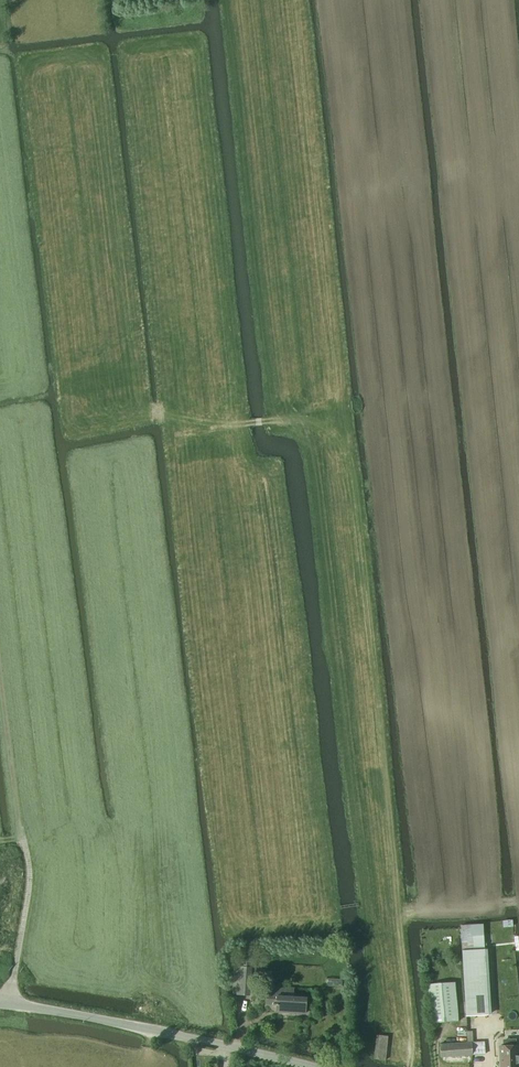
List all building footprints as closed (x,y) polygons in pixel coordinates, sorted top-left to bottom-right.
[(460,925),(461,948),(484,947),(483,935),(475,935),(474,924),(460,925)] [(466,1016),(488,1014),(484,948),(462,949),(466,1016)] [(231,994),(249,995),(251,966),(250,966),(250,959),(241,958),(240,965),(233,965),(231,994)] [(431,1023),(458,1021),(455,982),(427,984),(431,1023)] [(305,1012),(306,997),(293,996),(293,988),(266,986),(265,1003),(276,1004),(275,1011),(305,1012)] [(376,1034),(374,1058),(385,1059),(388,1035),(376,1034)] [(484,1041),(472,1042),(472,1054),(485,1054),(484,1041)] [(472,1054),(472,1042),(439,1044),(440,1056),(472,1054)] [(518,1045),(499,1046),(500,1066),(518,1066),(518,1045)]
